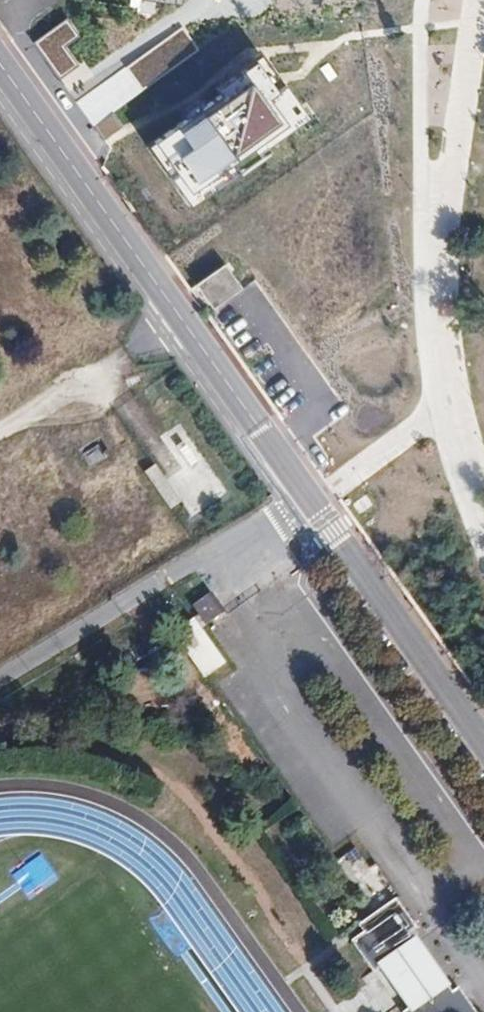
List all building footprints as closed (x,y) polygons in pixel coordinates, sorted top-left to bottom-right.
[(73,37),(62,22),(32,46),(58,80),(76,67),(60,47),(73,37)] [(177,32),(76,103),(90,124),(192,53),(177,32)] [(217,94),(154,139),(174,167),(168,172),(188,200),(212,184),(216,190),(269,152),(265,147),(307,118),(285,87),(276,93),(267,80),(253,60),(213,88),(217,94)] [(240,287),(224,265),(196,285),(212,307),(240,287)] [(300,304),(286,312),(300,337),(315,329),(300,304)] [(190,606),(202,624),(220,612),(207,595),(190,606)] [(170,631),(202,675),(221,661),(189,617),(170,631)] [(371,972),(379,966),(414,942),(402,923),(407,920),(392,900),(356,925),(361,933),(350,941),(371,972)] [(379,966),(407,1007),(442,982),(414,942),(379,966)] [(407,1007),(401,1011),(472,1011),(461,996),(456,1000),(442,982),(407,1007)]
